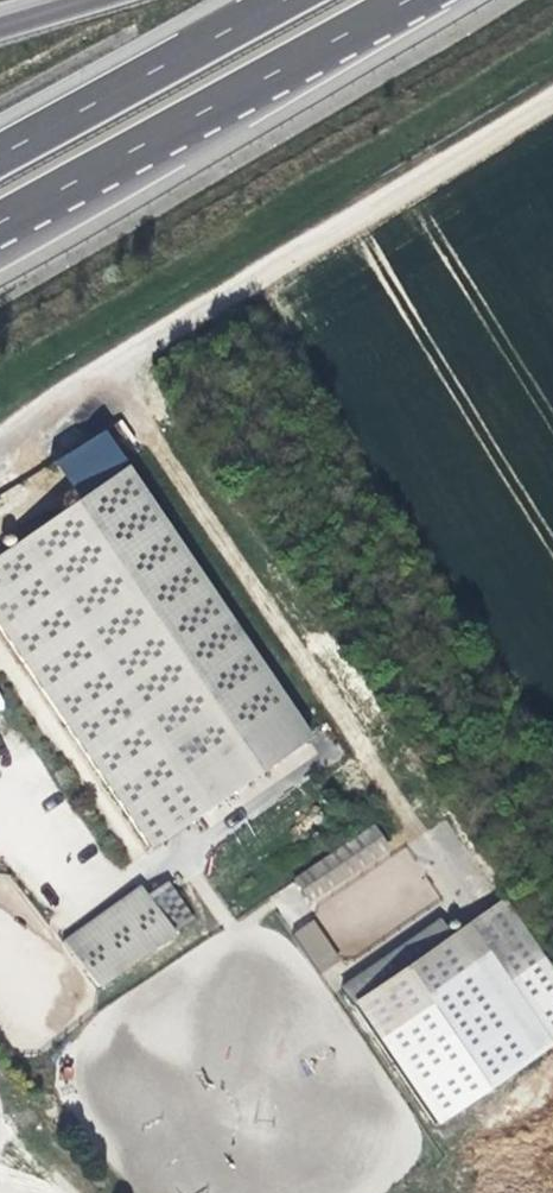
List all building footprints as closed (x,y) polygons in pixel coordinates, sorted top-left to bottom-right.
[(0,546),(0,631),(143,846),(303,739),(121,466),(0,546)] [(412,839),(452,911),(488,891),(448,819),(412,839)] [(365,849),(354,834),(303,869),(313,884),(365,849)] [(404,845),(308,907),(343,961),(439,899),(404,845)] [(94,909),(52,938),(84,984),(163,930),(142,900),(131,884),(94,909)] [(142,900),(163,930),(183,916),(162,886),(142,900)] [(319,973),(341,959),(312,918),(291,932),(319,973)] [(436,940),(426,924),(328,989),(420,1125),(535,1048),(454,928),(436,940)]
